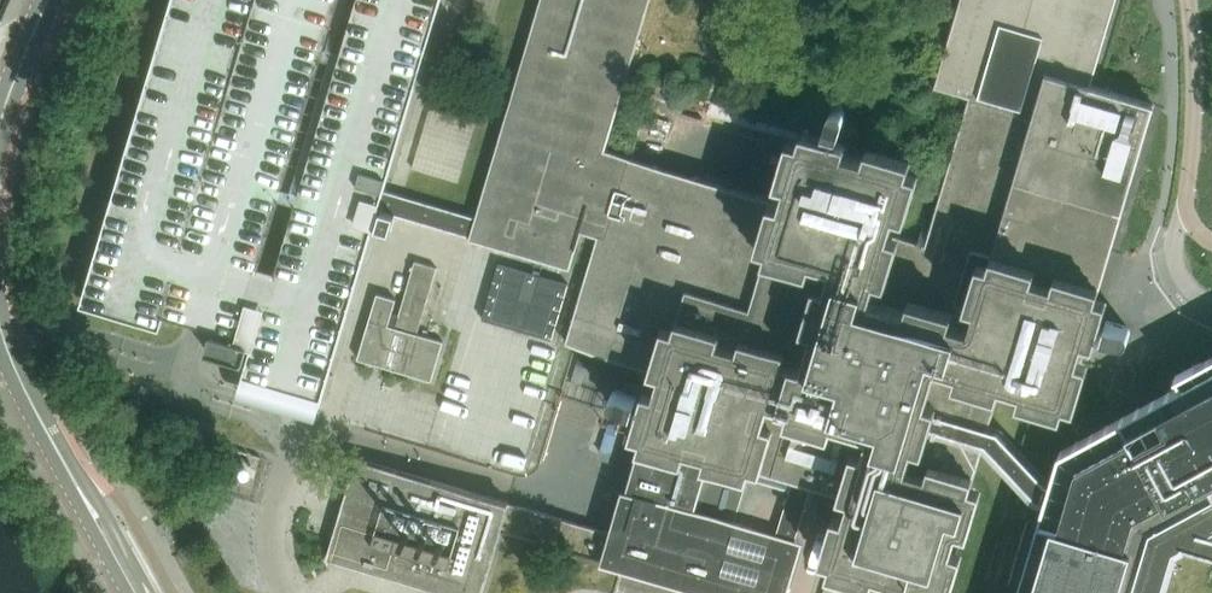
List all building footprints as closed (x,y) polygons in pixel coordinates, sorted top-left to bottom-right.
[(82,303),(161,326),(165,313),(195,322),(255,339),(244,373),(322,396),(378,209),(388,176),(440,0),(172,0),(82,303)] [(444,592),(482,592),(501,530),(710,592),(784,592),(794,559),(808,508),(815,485),(830,489),(850,495),(831,560),(941,592),(985,442),(1037,496),(1045,498),(1040,518),(1030,515),(1009,584),(1019,587),(1017,592),(1175,592),(1184,564),(1211,549),(1211,356),(1175,376),(1176,377),(1178,377),(1182,385),(1060,451),(1051,481),(1047,480),(999,429),(990,426),(1002,384),(1066,403),(1155,103),(1091,84),(1116,0),(963,0),(936,89),(969,97),(942,189),(926,244),(901,237),(890,233),(896,214),(907,216),(919,173),(909,169),(912,159),(868,146),(865,157),(845,151),(849,140),(804,127),(801,137),(791,134),(777,179),(788,181),(782,202),(605,149),(626,78),(649,0),(540,0),(479,206),(452,197),(401,181),(388,176),(378,209),(515,252),(570,268),(580,230),(597,235),(586,272),(566,341),(661,370),(613,532),(356,456),(326,558),(444,592)] [(478,111),(433,97),(412,167),(457,181),(478,111)] [(418,331),(437,266),(415,260),(396,324),(418,331)] [(482,318),(552,338),(568,282),(498,262),(482,318)] [(358,357),(432,379),(443,340),(388,324),(396,298),(377,292),(358,357)] [(827,583),(824,592),(862,592),(827,583)]
